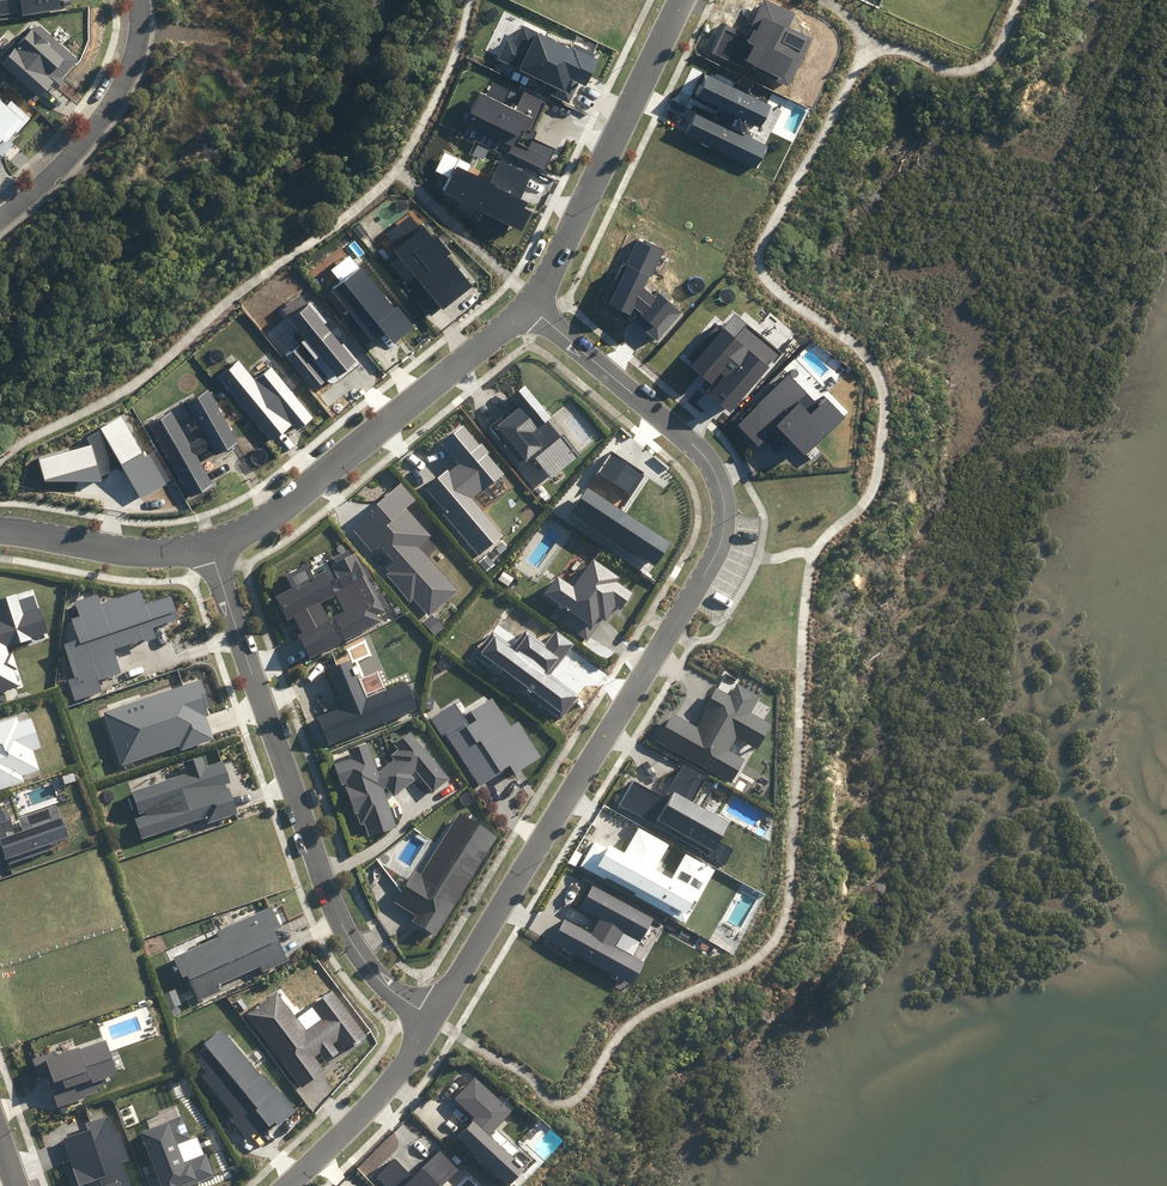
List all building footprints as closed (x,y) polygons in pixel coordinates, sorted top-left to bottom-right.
[(23,11),(24,14),(64,8),(63,0),(0,0),(0,14),(23,11)] [(788,86),(812,39),(788,28),(795,14),(765,0),(747,36),(726,25),(712,53),(745,68),(746,66),(788,86)] [(0,58),(0,59),(44,96),(53,85),(58,89),(68,78),(65,76),(81,58),(38,22),(20,43),(16,40),(0,58)] [(595,58),(596,55),(574,44),(571,49),(523,26),(515,42),(507,38),(497,59),(545,82),(542,89),(569,103),(579,83),(586,86),(599,60),(595,58)] [(686,134),(755,166),(765,146),(742,136),(748,122),(761,128),(772,105),(707,75),(696,98),(730,114),(724,127),(696,113),(686,134)] [(532,131),(547,101),(524,90),(514,108),(504,103),(511,89),(492,80),(486,93),(481,91),(470,114),(497,127),(492,136),(513,147),(511,152),(545,168),(554,149),(534,138),(536,133),(532,131)] [(5,136),(9,138),(19,127),(21,129),(32,116),(12,99),(8,102),(0,95),(0,141),(5,136)] [(531,175),(500,160),(489,181),(457,166),(444,193),(522,231),(531,212),(524,209),(527,203),(520,199),(531,175)] [(432,237),(423,227),(393,251),(414,276),(405,283),(432,315),(441,308),(443,310),(472,287),(448,257),(451,254),(435,234),(432,237)] [(657,342),(682,312),(656,291),(653,294),(645,287),(650,277),(652,278),(666,249),(643,239),(642,242),(635,239),(605,305),(630,317),(634,308),(640,313),(634,321),(657,342)] [(394,310),(360,266),(330,290),(348,312),(341,319),(364,348),(385,331),(394,344),(415,327),(398,307),(394,310)] [(357,362),(301,296),(283,311),(308,340),(288,357),(316,389),(328,379),(314,362),(319,357),(337,378),(357,362)] [(710,393),(731,411),(769,367),(767,366),(771,361),(774,363),(782,354),(735,313),(721,328),(716,324),(688,357),(694,362),(690,366),(711,384),(721,373),(725,376),(710,393)] [(312,418),(270,368),(256,380),(238,359),(216,378),(271,443),(292,425),(297,431),(312,418)] [(817,404),(788,374),(736,425),(759,448),(779,428),(805,455),(844,417),(824,397),(817,404)] [(552,418),(526,386),(512,398),(517,404),(489,428),(520,464),(525,460),(526,461),(532,456),(551,479),(580,455),(579,453),(581,450),(553,417),(552,418)] [(239,443),(208,389),(185,403),(203,436),(191,443),(173,412),(150,425),(190,497),(213,484),(196,455),(211,447),(215,456),(239,443)] [(122,464),(141,497),(166,484),(165,482),(170,479),(155,453),(146,458),(122,415),(99,428),(100,430),(87,437),(92,445),(39,459),(44,481),(101,481),(101,476),(122,464)] [(443,514),(479,556),(503,536),(473,499),(503,474),(487,454),(489,452),(482,443),(480,445),(463,426),(442,443),(459,464),(450,472),(448,469),(425,488),(445,512),(443,514)] [(572,511),(656,565),(670,543),(620,510),(645,473),(612,451),(572,511)] [(414,500),(400,484),(369,512),(370,516),(353,530),(372,551),(380,544),(395,561),(388,568),(392,572),(388,575),(410,600),(414,597),(429,614),(456,591),(417,547),(430,536),(405,508),(414,500)] [(310,659),(382,622),(378,615),(385,611),(384,608),(387,606),(381,593),(376,596),(355,555),(351,557),(348,552),(334,558),(337,563),(333,565),(345,587),(334,593),(323,571),(316,575),(308,561),(282,575),(289,587),(274,595),(287,621),(294,618),(302,633),(298,635),(310,659)] [(557,621),(587,643),(598,628),(594,625),(599,617),(605,621),(615,607),(619,610),(630,595),(614,583),(617,579),(592,562),(588,568),(583,564),(569,583),(566,583),(556,577),(544,595),(566,610),(557,621)] [(100,604),(97,595),(75,602),(80,616),(73,618),(79,638),(63,644),(74,678),(67,680),(74,701),(103,692),(99,681),(123,674),(115,650),(155,637),(152,627),(176,619),(170,598),(144,606),(139,591),(100,604)] [(19,686),(13,670),(17,668),(12,653),(8,654),(5,646),(48,633),(40,608),(24,613),(17,593),(0,598),(0,692),(19,686)] [(474,655),(560,721),(579,697),(550,675),(573,644),(556,632),(545,645),(525,630),(513,646),(492,630),(474,655)] [(328,745),(417,709),(406,682),(366,699),(350,661),(327,671),(342,707),(317,717),(328,745)] [(211,708),(201,679),(104,712),(122,766),(180,746),(181,750),(214,739),(206,716),(208,716),(206,709),(211,708)] [(655,742),(730,784),(744,760),(728,751),(735,739),(755,750),(769,725),(749,714),(758,698),(735,685),(729,696),(714,689),(702,710),(705,712),(696,728),(671,714),(655,742)] [(511,727),(492,697),(465,714),(464,713),(462,715),(455,703),(431,719),(442,737),(446,734),(480,787),(511,767),(515,774),(541,757),(519,722),(511,727)] [(40,770),(34,750),(42,748),(32,718),(19,723),(17,717),(0,723),(0,791),(25,782),(23,776),(40,770)] [(369,837),(397,828),(384,789),(386,788),(394,797),(416,779),(413,775),(416,772),(433,792),(449,779),(410,732),(394,745),(398,750),(390,755),(394,760),(379,773),(368,742),(347,749),(350,758),(333,764),(341,786),(346,785),(345,786),(354,815),(357,814),(361,826),(365,824),(369,837)] [(230,783),(223,760),(206,766),(202,756),(183,763),(187,773),(132,792),(139,814),(144,813),(146,816),(135,820),(142,839),(205,817),(208,824),(237,814),(228,787),(227,788),(226,784),(230,783)] [(618,804),(723,867),(733,850),(719,841),(720,840),(718,840),(728,823),(693,802),(707,779),(681,764),(662,796),(633,780),(618,804)] [(6,809),(0,811),(0,842),(6,859),(7,859),(9,865),(53,849),(51,844),(69,838),(62,817),(61,818),(56,804),(18,818),(22,830),(15,833),(6,809)] [(413,921),(436,935),(498,836),(459,813),(421,874),(415,870),(395,903),(416,916),(413,921)] [(634,895),(684,923),(714,870),(685,854),(670,880),(654,871),(669,845),(638,827),(623,853),(609,845),(607,848),(595,841),(581,866),(605,879),(606,877),(635,893),(634,895)] [(551,942),(629,985),(641,962),(612,946),(620,932),(637,942),(651,918),(590,884),(577,908),(598,919),(589,934),(563,919),(551,942)] [(280,927),(271,907),(216,931),(218,937),(173,957),(182,978),(188,976),(199,1000),(221,991),(218,985),(260,967),(263,972),(287,961),(274,930),(280,927)] [(368,1036),(333,990),(310,1007),(319,1019),(307,1028),(277,989),(245,1014),(301,1088),(324,1071),(314,1057),(320,1052),(328,1061),(339,1052),(333,1044),(338,1041),(346,1052),(368,1036)] [(262,1074),(223,1027),(203,1043),(209,1050),(197,1059),(207,1072),(202,1076),(234,1115),(230,1119),(247,1139),(260,1128),(264,1133),(277,1122),(279,1124),(294,1110),(263,1073),(262,1074)] [(116,1073),(106,1041),(80,1050),(79,1047),(57,1054),(56,1050),(31,1059),(38,1079),(47,1076),(58,1108),(87,1098),(86,1096),(98,1092),(96,1086),(104,1083),(103,1078),(116,1073)] [(510,1108),(472,1074),(453,1095),(473,1114),(455,1134),(508,1182),(523,1165),(487,1133),(510,1108)] [(109,1115),(85,1123),(87,1130),(63,1138),(79,1185),(80,1185),(83,1185),(84,1185),(130,1185),(122,1162),(130,1160),(120,1131),(115,1133),(109,1115)] [(182,1117),(140,1133),(155,1172),(147,1175),(152,1185),(190,1185),(215,1176),(206,1154),(184,1162),(177,1144),(191,1139),(182,1117)] [(439,1152),(413,1177),(395,1159),(376,1177),(385,1185),(442,1185),(458,1171),(439,1152)]
